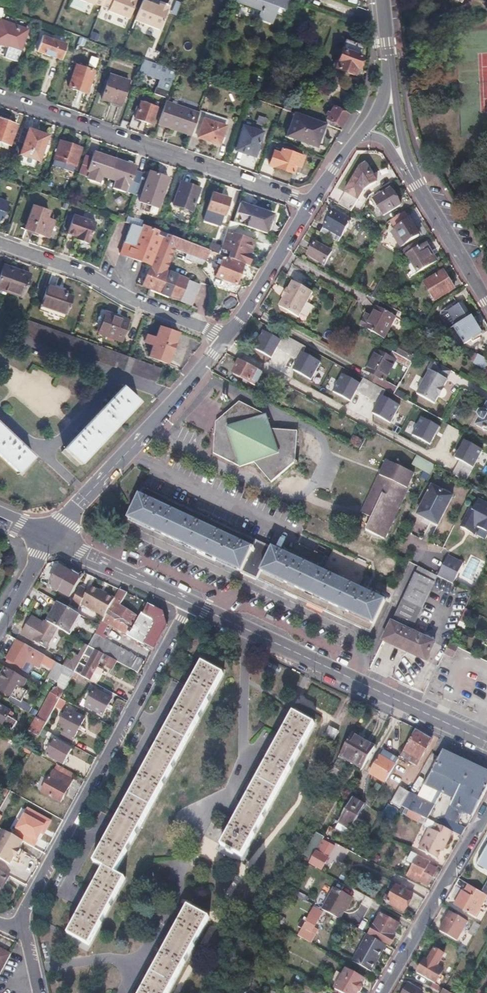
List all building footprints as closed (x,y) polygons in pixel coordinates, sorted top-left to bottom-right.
[(100,5),(108,8),(107,10),(128,19),(135,0),(103,0),(100,5)] [(143,0),(142,0),(134,20),(158,30),(167,10),(166,10),(167,7),(158,4),(157,6),(150,3),(143,0)] [(234,0),(258,10),(256,17),(268,22),(274,7),(280,10),(284,0),(234,0)] [(0,21),(0,44),(18,50),(25,30),(0,21)] [(64,45),(40,36),(35,50),(59,59),(64,45)] [(363,46),(345,39),(340,50),(359,57),(363,46)] [(359,57),(340,50),(334,68),(352,75),(355,68),(356,69),(360,57),(359,57)] [(152,62),(141,58),(138,66),(149,70),(152,62)] [(154,63),(152,62),(149,70),(160,74),(163,66),(154,63)] [(92,72),(75,65),(67,87),(84,93),(92,72)] [(160,74),(138,66),(136,73),(158,80),(160,74)] [(163,66),(160,74),(158,80),(169,84),(174,70),(163,66)] [(127,80),(108,73),(99,98),(118,105),(127,80)] [(164,98),(169,84),(158,80),(153,94),(164,98)] [(194,111),(164,101),(156,123),(173,129),(174,127),(186,131),(194,111)] [(154,108),(139,102),(133,118),(149,124),(154,108)] [(347,115),(333,107),(326,119),(340,127),(347,115)] [(198,109),(197,113),(189,134),(217,145),(226,119),(198,109)] [(197,113),(194,111),(186,131),(174,127),(173,129),(189,134),(197,113)] [(326,125),(293,113),(285,136),(300,141),(301,138),(318,144),(326,125)] [(0,120),(0,143),(7,146),(15,125),(0,120)] [(261,132),(242,126),(233,150),(253,156),(261,132)] [(46,136),(21,127),(16,142),(22,144),(18,155),(37,162),(46,136)] [(79,148),(59,141),(50,165),(70,172),(79,148)] [(278,154),(272,151),(267,164),(291,173),(294,165),(297,155),(280,149),(278,154)] [(90,156),(84,154),(79,169),(107,178),(113,160),(95,153),(94,157),(90,156)] [(123,163),(113,160),(107,178),(128,186),(126,192),(133,195),(140,174),(133,172),(130,170),(131,167),(130,166),(130,163),(125,162),(123,163)] [(365,163),(358,168),(344,191),(346,192),(342,199),(354,205),(363,189),(376,180),(365,163)] [(166,178),(148,172),(137,202),(149,206),(156,208),(166,178)] [(197,189),(179,182),(171,205),(190,211),(197,189)] [(390,190),(374,199),(384,215),(399,205),(390,190)] [(227,199),(211,193),(206,209),(222,215),(227,199)] [(231,221),(265,233),(271,215),(237,203),(231,221)] [(47,210),(32,205),(24,227),(45,235),(51,218),(45,216),(47,210)] [(148,212),(154,215),(156,208),(149,206),(148,212)] [(350,220),(333,210),(323,226),(341,236),(350,220)] [(404,212),(390,220),(397,232),(393,235),(400,246),(418,235),(404,212)] [(93,222),(72,215),(65,234),(75,237),(78,238),(77,240),(86,243),(93,222)] [(226,225),(220,223),(210,251),(216,254),(220,243),(224,232),(226,225)] [(139,227),(129,224),(118,252),(148,265),(140,286),(189,306),(198,284),(163,270),(171,248),(184,253),(190,256),(203,261),(207,250),(140,224),(139,227)] [(224,232),(220,243),(230,246),(226,257),(244,264),(248,254),(246,253),(251,239),(234,233),(234,235),(224,232)] [(332,251),(315,242),(308,255),(325,264),(332,251)] [(405,257),(407,255),(417,273),(437,260),(426,243),(420,247),(416,242),(404,250),(402,253),(405,257)] [(230,246),(220,243),(216,254),(226,257),(230,246)] [(241,265),(221,257),(213,277),(233,284),(241,265)] [(3,266),(0,273),(0,289),(21,297),(29,275),(3,266)] [(443,271),(424,283),(434,299),(453,287),(443,271)] [(296,282),(291,290),(287,299),(282,307),(284,308),(284,310),(289,313),(292,312),(302,317),(315,292),(296,282)] [(64,292),(45,285),(38,305),(64,314),(70,297),(63,294),(64,292)] [(461,301),(447,310),(457,324),(471,316),(461,301)] [(38,305),(37,309),(62,318),(64,314),(38,305)] [(397,316),(376,305),(364,329),(383,340),(397,316)] [(127,320),(104,312),(97,332),(120,340),(127,320)] [(356,319),(349,316),(345,324),(351,328),(356,319)] [(457,324),(454,326),(464,342),(481,332),(471,316),(457,324)] [(27,319),(22,334),(156,381),(161,368),(128,356),(70,335),(27,319)] [(145,334),(143,342),(152,345),(148,356),(167,362),(177,334),(158,327),(154,338),(145,334)] [(273,359),(283,341),(264,331),(254,349),(273,359)] [(400,344),(395,354),(409,361),(414,352),(400,344)] [(396,359),(377,349),(366,369),(379,376),(385,379),(396,359)] [(321,362),(303,353),(294,370),(312,379),(321,362)] [(477,354),(473,362),(485,368),(486,365),(486,364),(486,359),(477,354)] [(238,366),(222,357),(211,371),(229,380),(234,373),(238,366)] [(241,360),(238,366),(234,373),(251,382),(253,379),(258,381),(262,374),(263,372),(241,360)] [(430,371),(429,370),(416,393),(433,403),(446,379),(445,379),(449,370),(435,362),(430,371)] [(263,372),(262,374),(273,380),(274,378),(263,372)] [(362,384),(342,373),(333,391),(352,402),(362,384)] [(379,376),(375,384),(393,393),(398,386),(385,379),(379,376)] [(138,401),(122,386),(64,448),(80,463),(138,401)] [(293,401),(284,396),(281,402),(290,406),(293,401)] [(402,407),(384,396),(374,414),(391,424),(402,407)] [(221,432),(215,432),(214,452),(242,467),(252,468),(271,482),(294,463),(297,465),(299,463),(294,461),(298,432),(274,431),(268,415),(241,401),(226,414),(229,419),(221,432)] [(479,418),(476,424),(486,430),(486,404),(483,411),(479,418)] [(441,428),(422,417),(412,435),(431,446),(441,428)] [(18,473),(32,457),(0,427),(0,456),(18,473)] [(485,450),(465,440),(456,458),(475,468),(485,450)] [(64,448),(61,451),(77,466),(80,463),(64,448)] [(435,464),(417,455),(413,464),(430,473),(435,464)] [(35,460),(32,457),(18,473),(21,476),(35,460)] [(414,473),(387,460),(365,505),(374,510),(371,517),(366,528),(384,537),(414,473)] [(452,496),(431,485),(417,513),(425,517),(427,514),(439,520),(452,496)] [(143,487),(127,518),(140,525),(153,531),(165,537),(178,543),(191,549),(204,555),(216,561),(229,567),(242,573),(255,579),(267,585),(280,591),(293,597),(305,603),(318,609),(331,615),(344,621),(356,627),(369,633),(385,601),(356,588),(368,564),(333,547),(322,572),(143,487)] [(471,505),(461,525),(474,532),(478,525),(486,530),(486,503),(478,498),(473,506),(471,505)] [(374,510),(365,505),(362,513),(371,517),(374,510)] [(427,514),(425,517),(437,524),(439,520),(427,514)] [(463,562),(447,554),(437,576),(453,583),(463,562)] [(417,566),(408,587),(411,589),(422,594),(417,606),(421,609),(437,576),(417,566)] [(68,573),(59,568),(48,587),(68,599),(79,580),(67,574),(68,573)] [(79,605),(102,618),(104,614),(112,600),(104,595),(104,596),(89,587),(86,592),(80,588),(69,606),(76,610),(79,605)] [(408,587),(402,600),(417,606),(422,594),(411,589),(408,587)] [(470,594),(462,590),(454,609),(461,613),(464,608),(470,594)] [(112,600),(104,614),(111,618),(112,616),(129,625),(132,619),(134,620),(136,617),(128,612),(130,610),(126,608),(125,610),(118,606),(123,596),(116,592),(112,600)] [(417,606),(402,600),(391,622),(410,631),(421,609),(417,606)] [(77,616),(57,604),(46,624),(56,629),(66,635),(77,616)] [(144,606),(132,629),(127,638),(151,651),(152,651),(164,626),(159,614),(144,606)] [(102,618),(100,623),(127,638),(132,629),(111,618),(104,614),(102,618)] [(43,625),(30,617),(20,635),(45,649),(56,629),(46,624),(44,622),(43,625)] [(391,622),(383,641),(425,661),(434,643),(410,631),(391,622)] [(2,641),(13,647),(6,659),(17,666),(23,656),(50,671),(54,663),(5,635),(2,641)] [(93,636),(87,647),(115,663),(130,671),(136,660),(93,636)] [(455,648),(447,644),(442,655),(450,659),(455,648)] [(82,655),(89,658),(84,668),(77,665),(72,673),(88,682),(98,664),(100,661),(104,664),(103,666),(111,671),(115,663),(87,647),(82,655)] [(65,661),(61,667),(72,673),(77,665),(80,659),(74,656),(70,664),(65,661)] [(223,671),(203,660),(184,695),(165,730),(185,741),(223,671)] [(4,668),(0,675),(0,693),(19,703),(25,692),(20,689),(25,681),(4,668)] [(53,697),(49,694),(44,703),(53,708),(58,700),(61,694),(56,691),(53,697)] [(83,700),(87,702),(84,707),(101,717),(110,700),(101,695),(99,698),(91,694),(91,695),(85,692),(83,696),(85,697),(83,700)] [(64,703),(58,700),(53,708),(59,711),(64,703)] [(1,726),(11,732),(16,723),(6,718),(8,715),(10,716),(11,714),(0,707),(0,726),(1,726)] [(42,708),(38,715),(36,719),(44,724),(52,710),(49,708),(48,711),(42,708)] [(293,709),(278,737),(256,779),(277,790),(315,720),(293,709)] [(74,714),(67,710),(64,714),(71,718),(74,714)] [(71,718),(64,714),(57,727),(65,731),(63,734),(73,739),(84,719),(74,714),(71,718)] [(44,724),(36,719),(29,732),(37,737),(41,730),(44,724)] [(337,732),(328,727),(323,735),(332,740),(337,732)] [(47,734),(41,730),(37,737),(35,742),(41,745),(47,734)] [(185,741),(165,730),(148,760),(129,796),(149,807),(185,741)] [(431,739),(414,730),(403,751),(419,759),(431,739)] [(374,748),(351,735),(332,769),(342,774),(349,760),(363,768),(374,748)] [(67,750),(53,742),(45,757),(62,766),(66,757),(63,756),(67,750)] [(422,783),(451,799),(440,826),(442,827),(459,836),(460,836),(465,828),(456,823),(462,812),(471,817),(480,800),(486,784),(486,773),(483,771),(441,750),(422,783)] [(381,753),(379,757),(394,765),(397,761),(381,753)] [(394,765),(379,757),(370,773),(385,782),(394,765)] [(71,781),(52,770),(40,792),(59,803),(71,781)] [(277,790),(256,779),(233,821),(216,852),(229,858),(243,861),(248,850),(245,848),(277,790)] [(406,791),(400,788),(392,803),(397,806),(406,791)] [(407,792),(399,806),(425,819),(433,805),(407,792)] [(149,807),(129,796),(92,863),(102,868),(113,874),(149,807)] [(365,805),(353,798),(340,822),(351,829),(365,805)] [(44,829),(48,821),(26,809),(11,836),(22,842),(29,846),(33,839),(35,840),(39,832),(41,827),(44,829)] [(395,826),(389,823),(381,838),(387,841),(395,826)] [(438,833),(435,832),(424,853),(444,863),(459,836),(442,827),(438,833)] [(22,842),(11,836),(3,832),(0,837),(0,861),(9,866),(13,858),(15,859),(19,851),(18,850),(22,842)] [(323,837),(316,834),(304,856),(310,859),(314,852),(323,837)] [(318,854),(326,859),(333,847),(324,842),(318,854)] [(390,857),(375,848),(368,860),(384,868),(390,857)] [(486,868),(486,848),(478,863),(486,868)] [(318,854),(314,852),(310,859),(308,863),(320,870),(326,859),(318,854)] [(430,863),(418,857),(407,876),(427,886),(436,870),(428,866),(430,863)] [(113,874),(102,868),(64,939),(85,950),(123,879),(113,874)] [(463,891),(455,906),(475,917),(486,897),(486,895),(482,892),(469,885),(465,892),(463,891)] [(413,895),(397,886),(386,902),(403,912),(413,895)] [(338,920),(351,898),(333,888),(321,911),(338,920)] [(307,898),(293,890),(290,894),(305,902),(307,898)] [(186,906),(173,931),(150,973),(171,984),(207,918),(186,906)] [(462,920),(450,913),(439,932),(451,938),(462,920)] [(385,917),(380,914),(368,934),(389,946),(394,937),(392,935),(399,925),(397,924),(385,917)] [(315,920),(306,916),(296,936),(302,939),(307,931),(309,932),(315,920)] [(392,949),(365,934),(350,961),(375,974),(382,961),(384,962),(392,949)] [(9,955),(0,949),(0,972),(9,955)] [(427,960),(424,959),(419,967),(432,975),(443,955),(434,949),(427,960)] [(384,962),(382,961),(375,974),(376,975),(384,962)] [(346,969),(335,989),(341,992),(357,992),(365,979),(346,969)] [(150,973),(139,992),(166,992),(171,984),(150,973)] [(422,992),(408,984),(402,992),(421,992),(422,992)]
